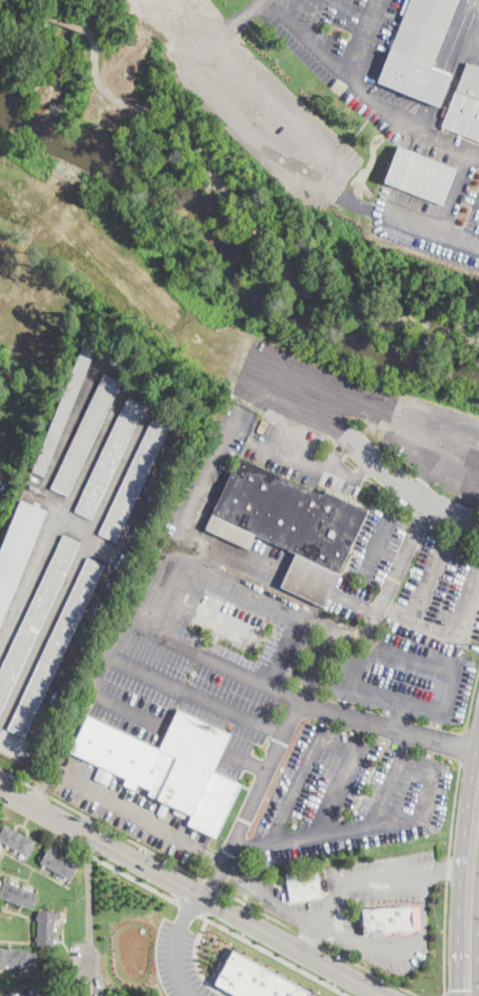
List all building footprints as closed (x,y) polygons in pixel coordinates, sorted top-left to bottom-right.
[(380,75),(410,0),(458,0),(431,68),(434,69),(443,73),(449,75),(451,76),(439,107),(437,106),(424,101),(377,82),(378,80),(380,75)] [(466,63),(478,68),(478,142),(441,127),(444,118),(440,116),(444,107),(449,109),(466,63)] [(456,169),(442,205),(386,183),(384,182),(394,157),(397,148),(398,147),(398,146),(403,148),(417,153),(425,157),(456,169)] [(96,348),(45,476),(34,472),(33,471),(85,339),(95,344),(97,344),(96,348)] [(121,382),(68,496),(51,488),(104,374),(121,382)] [(145,405),(92,519),(75,511),(128,397),(145,405)] [(169,428),(116,542),(99,534),(152,420),(169,428)] [(314,491),(323,495),(325,490),(368,510),(351,547),(348,552),(338,574),(338,575),(323,606),(282,587),(297,554),(255,535),(249,549),(206,529),(205,529),(237,461),(239,456),(245,459),(314,491)] [(2,498),(0,497),(0,480),(5,482),(8,483),(6,487),(2,498)] [(13,595),(0,628),(0,550),(20,500),(23,501),(29,504),(43,510),(47,511),(29,556),(13,595)] [(29,655),(0,716),(0,671),(29,609),(64,534),(81,543),(29,655)] [(29,729),(24,737),(7,729),(29,683),(88,558),(105,566),(29,729)] [(231,734),(222,753),(214,771),(242,784),(240,787),(217,838),(213,836),(188,824),(192,816),(148,795),(150,790),(138,784),(135,790),(124,784),(127,778),(123,777),(115,773),(88,760),(80,757),(72,753),(71,752),(71,750),(88,715),(89,716),(160,749),(169,728),(178,709),(225,731),(231,734)] [(1,842),(0,844),(0,833),(5,825),(12,829),(15,830),(26,836),(28,838),(29,838),(35,842),(28,855),(28,856),(16,850),(15,849),(8,845),(6,844),(1,842)] [(79,865),(72,880),(67,877),(65,877),(45,866),(43,865),(40,864),(48,849),(54,852),(55,852),(72,861),(73,862),(79,865)] [(322,897),(291,903),(289,889),(286,873),(317,868),(319,878),(321,893),(322,897)] [(7,900),(0,897),(0,884),(3,885),(5,881),(16,886),(18,886),(24,889),(26,889),(28,890),(37,894),(31,910),(28,908),(21,905),(19,905),(10,901),(7,900)] [(420,928),(413,929),(412,906),(419,905),(420,928)] [(413,931),(364,934),(363,909),(412,906),(413,931)] [(55,946),(38,946),(37,941),(37,938),(37,920),(37,917),(37,912),(55,912),(55,916),(55,918),(55,941),(55,943),(55,946)] [(6,966),(0,966),(0,948),(9,948),(11,948),(20,949),(20,952),(21,952),(23,952),(28,952),(37,952),(37,970),(28,970),(24,970),(22,970),(19,970),(20,966),(7,966),(6,966)] [(215,982),(241,995),(308,995),(311,990),(234,949),(215,982)]
